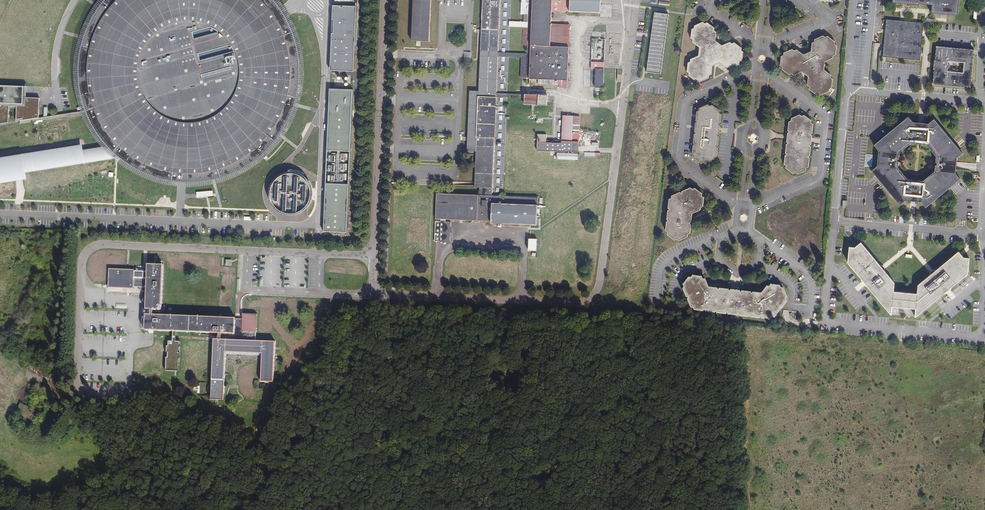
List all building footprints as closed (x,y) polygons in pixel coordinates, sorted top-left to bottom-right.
[(76,51),(75,59),(74,67),(75,74),(75,82),(76,89),(78,97),(80,104),(82,111),(84,114),(86,120),(89,126),(93,131),(96,137),(100,142),(105,146),(111,153),(117,158),(118,159),(125,164),(131,168),(138,171),(145,174),(152,177),(159,179),(167,181),(174,182),(182,183),(190,183),(198,183),(206,182),(214,180),(221,178),(229,175),(236,172),(244,169),(251,164),(257,160),(263,155),(269,149),(275,143),(280,137),(281,135),(284,131),(288,124),(292,117),(295,109),(296,106),(297,102),(299,94),(301,86),(302,79),(302,71),(302,63),(301,55),(300,47),(298,39),(295,32),(293,24),(289,17),(285,10),(281,4),(278,0),(98,0),(96,3),(95,4),(92,9),(88,15),(85,22),(82,29),(79,37),(77,44),(76,51)] [(412,41),(430,42),(431,0),(414,0),(412,41)] [(481,195),(493,196),(500,0),(484,0),(479,92),(471,91),(469,151),(477,151),(476,188),(481,188),(481,195)] [(530,14),(529,22),(529,27),(528,45),(528,54),(499,53),(499,56),(523,57),(522,78),(569,80),(571,25),(553,24),(553,11),(602,13),(602,17),(612,17),(613,0),(530,0),(530,14)] [(530,14),(530,0),(521,0),(520,14),(523,14),(530,14)] [(891,5),(917,7),(917,5),(931,6),(930,14),(956,15),(957,0),(891,0),(891,5)] [(354,8),(332,7),(329,72),(351,73),(354,8)] [(671,11),(657,10),(650,70),(664,71),(671,11)] [(715,63),(723,60),(730,65),(732,64),(735,66),(742,62),(743,59),(745,58),(746,49),(744,48),(744,45),(737,40),(734,41),(733,40),(724,42),(718,38),(719,30),(716,27),(716,25),(709,20),(706,21),(705,20),(696,23),(696,26),(693,27),(693,36),(695,38),(694,40),(701,45),(700,53),(693,57),(693,60),(690,61),(689,70),(691,71),(691,74),(699,79),(702,78),(703,80),(711,76),(712,74),(714,72),(715,63)] [(921,60),(924,23),(887,20),(884,48),(883,56),(921,60)] [(783,55),(782,63),(784,65),(783,68),(788,72),(791,73),(794,71),(796,73),(804,70),(810,75),(810,83),(812,85),(811,87),(819,93),(821,92),(823,93),(832,89),(832,87),(835,85),(835,76),(833,75),(833,73),(827,67),(827,59),(835,56),(838,51),(838,43),(837,42),(837,39),(829,34),(827,35),(824,33),(817,37),(816,39),(814,41),(813,49),(806,53),(798,48),(796,49),(794,47),(785,51),(785,53),(783,55)] [(606,39),(593,38),(593,62),(606,62),(606,39)] [(934,66),(935,67),(934,85),(972,88),(975,51),(937,47),(936,61),(935,61),(935,64),(934,66)] [(606,62),(593,62),(592,68),(597,68),(597,87),(605,87),(606,62)] [(0,86),(0,124),(9,123),(9,106),(17,107),(16,121),(19,121),(39,118),(39,98),(26,98),(26,93),(26,87),(0,86)] [(328,90),(326,151),(348,152),(351,91),(328,90)] [(549,95),(525,95),(525,105),(548,105),(549,95)] [(695,152),(695,155),(703,160),(705,159),(707,161),(715,157),(716,155),(719,154),(719,146),(718,144),(720,143),(721,135),(719,132),(722,131),(722,130),(723,122),(722,122),(723,120),(724,111),(722,109),(723,107),(715,102),(712,102),(711,101),(702,105),(702,107),(699,108),(698,117),(700,118),(697,120),(697,128),(698,130),(696,131),(695,139),(696,141),(695,142),(694,150),(695,152)] [(84,114),(82,111),(39,118),(19,121),(20,124),(84,114)] [(795,173),(797,175),(805,170),(806,169),(809,168),(809,159),(809,157),(810,157),(811,148),(810,146),(812,145),(813,136),(812,135),(813,134),(814,124),(812,123),(813,121),(805,116),(803,116),(802,114),(793,118),(792,120),(789,122),(788,130),(790,132),(788,133),(787,138),(787,141),(788,143),(786,144),(785,152),(786,154),(785,156),(784,163),(785,166),(785,168),(793,174),(795,173)] [(498,146),(503,147),(505,116),(499,115),(499,119),(497,119),(496,140),(499,140),(498,146)] [(539,150),(580,152),(581,116),(564,116),(563,144),(548,144),(548,136),(539,136),(539,150)] [(963,152),(934,119),(928,123),(920,123),(913,122),(908,117),(873,145),(879,152),(878,166),(872,171),(901,205),(906,200),(914,201),(922,202),(927,208),(961,179),(957,173),(957,157),(963,152)] [(83,145),(24,154),(27,173),(86,164),(83,150),(83,145)] [(83,150),(86,164),(117,158),(111,153),(105,146),(83,150)] [(348,152),(326,151),(324,185),(347,186),(348,152)] [(19,181),(28,179),(27,173),(24,154),(0,158),(0,184),(19,181)] [(282,210),(289,212),(295,212),(302,209),(306,204),(308,201),(310,195),(310,188),(307,182),(303,177),(300,175),(294,173),(287,173),(284,174),(278,177),(274,182),(272,185),(271,192),(271,198),(273,201),(277,207),(282,210)] [(671,231),(679,237),(681,235),(682,237),(691,233),(691,231),(694,230),(695,221),(694,220),(695,218),(696,209),(703,206),(704,203),(707,202),(707,192),(706,191),(706,189),(698,184),(695,185),(694,184),(687,186),(685,189),(683,189),(675,192),(674,194),(672,196),(671,204),(673,206),(671,207),(670,215),(672,216),(670,218),(669,227),(671,229),(671,231)] [(347,186),(324,185),(322,232),(345,233),(347,186)] [(438,193),(436,242),(452,243),(453,221),(493,222),(493,225),(539,226),(540,197),(493,196),(481,195),(438,193)] [(538,240),(530,240),(530,251),(538,251),(538,240)] [(850,249),(848,264),(891,317),(892,308),(915,311),(914,319),(967,277),(969,261),(963,261),(959,255),(934,274),(918,287),(917,296),(893,294),(894,285),(880,269),(861,245),(855,249),(850,249)] [(161,311),(162,266),(147,265),(147,273),(134,272),(134,289),(141,289),(140,293),(146,294),(145,310),(153,311),(161,311)] [(133,271),(108,270),(108,290),(132,290),(133,271)] [(698,305),(699,308),(708,309),(709,307),(711,309),(718,310),(719,308),(721,310),(730,311),(731,309),(733,312),(741,312),(742,310),(744,312),(752,313),(754,312),(755,314),(764,314),(765,313),(767,315),(776,315),(777,314),(779,314),(784,306),(783,304),(786,303),(791,298),(790,294),(792,293),(787,283),(785,284),(783,281),(775,281),(774,282),(771,282),(766,289),(757,289),(756,290),(754,288),(746,287),(745,289),(743,287),(735,286),(734,287),(732,286),(724,285),(723,286),(721,285),(712,284),(709,277),(707,276),(706,274),(696,273),(695,275),(693,274),(687,282),(688,284),(687,286),(691,295),(692,295),(692,297),(695,305),(698,305)] [(256,335),(257,315),(242,315),(242,320),(242,334),(246,334),(256,335)] [(145,316),(144,332),(220,335),(219,341),(245,342),(246,334),(242,334),(242,320),(152,317),(145,316)] [(173,342),(168,342),(168,347),(167,347),(167,353),(168,353),(168,359),(167,359),(166,372),(177,372),(178,359),(180,359),(180,354),(178,354),(179,348),(181,348),(181,342),(176,342),(176,334),(173,334),(173,342)] [(219,341),(214,341),(211,402),(223,402),(225,354),(262,356),(261,383),(274,383),(275,343),(256,342),(256,335),(246,334),(245,342),(219,341)] [(52,370),(50,373),(57,378),(59,375),(52,370)]
